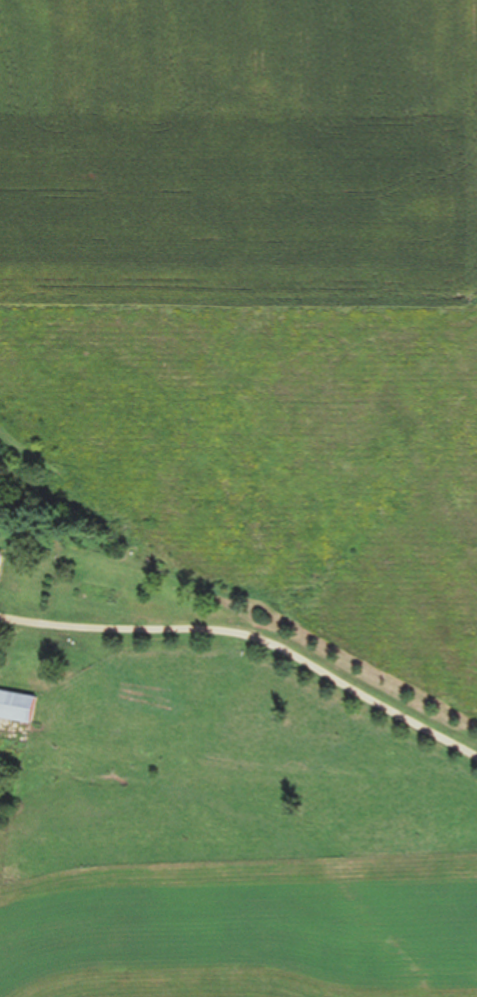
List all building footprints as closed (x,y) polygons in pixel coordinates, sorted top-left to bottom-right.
[(4,579),(9,553),(0,552),(0,578),(4,579)] [(0,689),(0,717),(36,723),(41,696),(0,689)]
